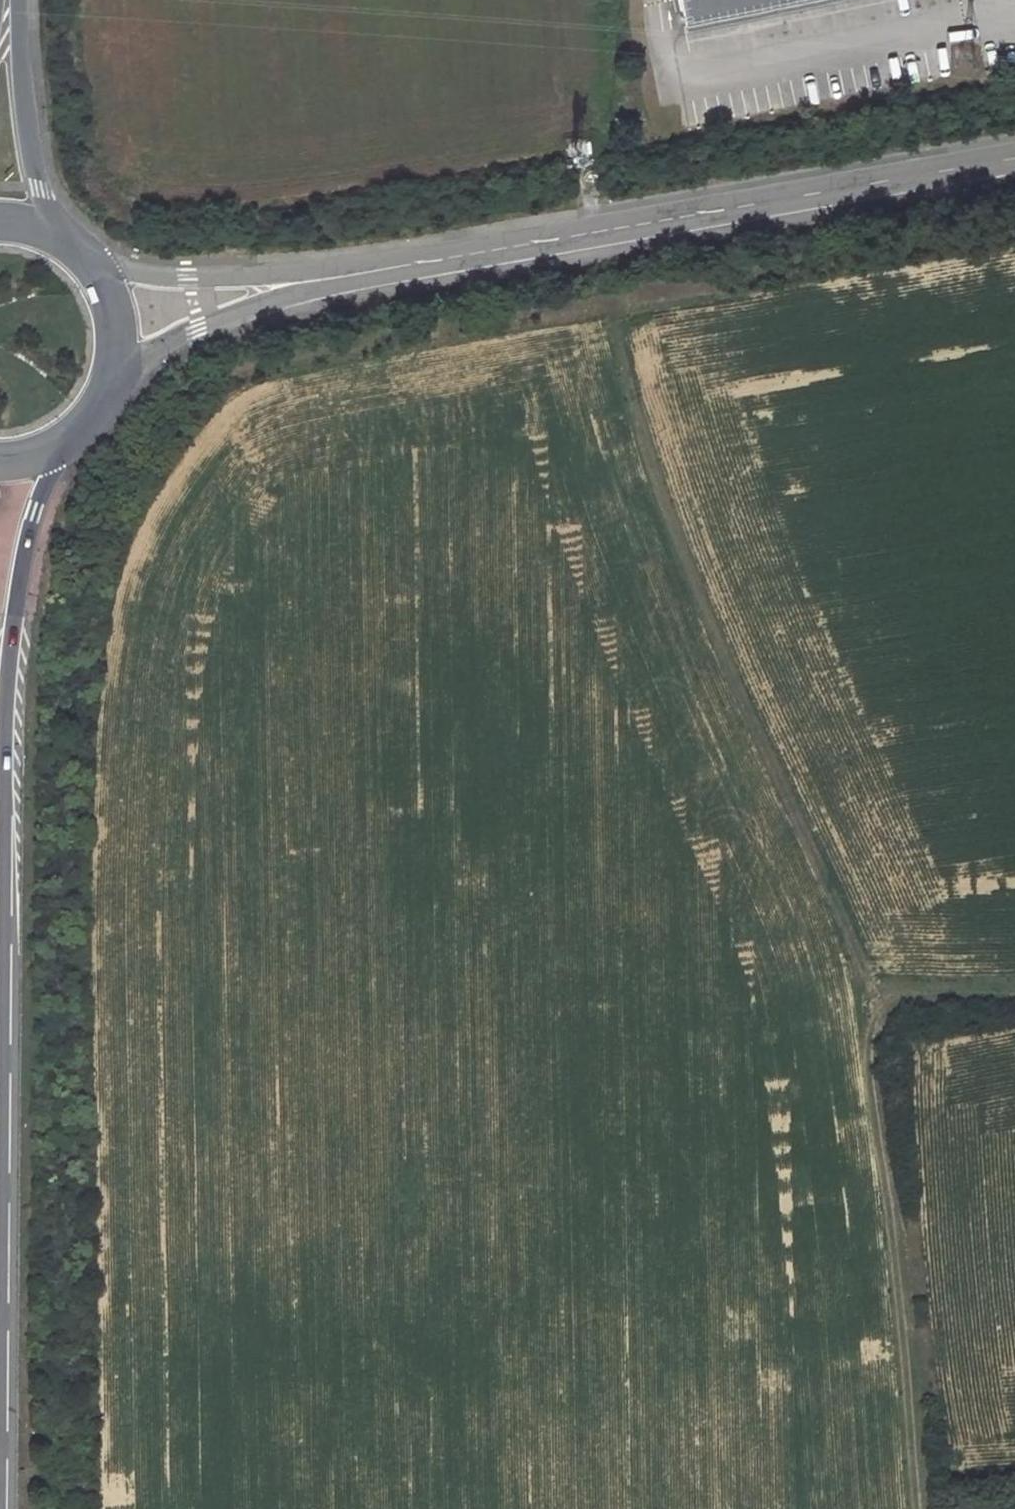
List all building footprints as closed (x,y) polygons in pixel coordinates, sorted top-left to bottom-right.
[(680,20),(796,0),(677,0),(680,20)]
